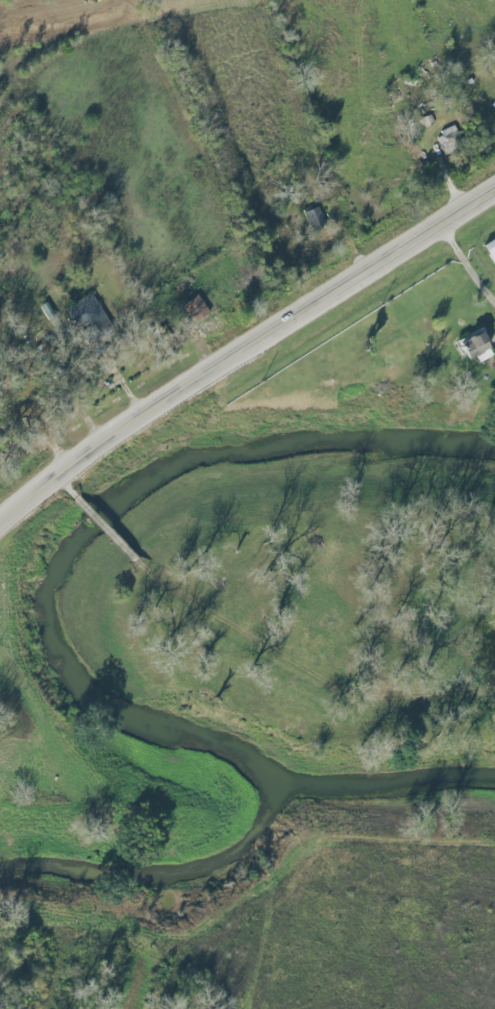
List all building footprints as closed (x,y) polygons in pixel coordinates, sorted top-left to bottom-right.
[(436,133),(444,156),(464,149),(456,126),(436,133)] [(303,214),(311,234),(327,228),(318,207),(303,214)] [(494,263),(494,241),(485,247),(494,263)] [(261,279),(256,271),(241,281),(246,289),(261,279)] [(114,331),(94,295),(66,310),(86,347),(114,331)] [(182,307),(190,325),(208,317),(199,299),(182,307)] [(493,350),(484,329),(460,341),(470,361),(493,350)]
